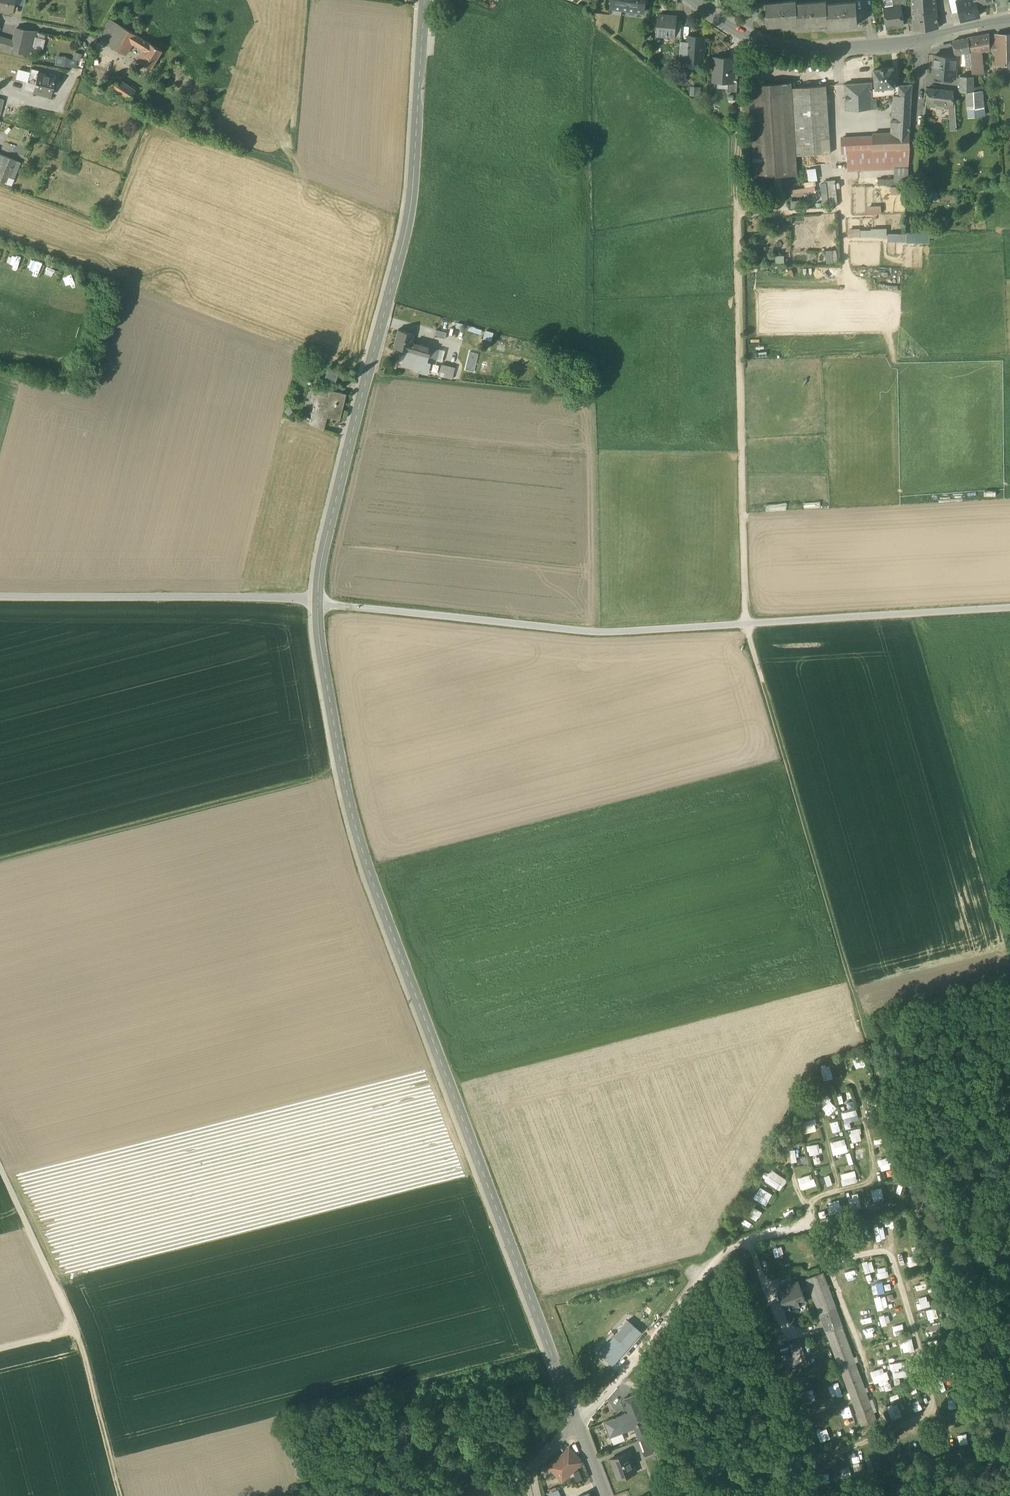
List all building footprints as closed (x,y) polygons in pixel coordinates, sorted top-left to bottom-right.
[(12,11),(13,4),(14,0),(0,0),(0,9),(12,11)] [(643,13),(644,6),(648,4),(648,1),(647,0),(612,0),(611,8),(643,13)] [(893,8),(892,0),(885,0),(884,2),(885,9),(887,29),(903,26),(901,14),(900,6),(893,8)] [(901,14),(907,14),(905,0),(892,0),(893,8),(900,6),(901,14)] [(912,13),(936,13),(935,0),(911,0),(912,13)] [(959,11),(957,1),(958,1),(957,0),(948,0),(951,13),(959,11)] [(958,1),(957,1),(959,11),(962,20),(979,16),(976,5),(975,0),(960,0),(958,1)] [(768,26),(797,24),(796,4),(796,1),(766,3),(768,26)] [(797,27),(828,24),(826,4),(826,1),(796,4),(797,24),(797,27)] [(856,2),(826,4),(828,24),(828,27),(858,25),(856,2)] [(118,5),(110,18),(113,20),(121,7),(118,5)] [(912,13),(914,31),(938,29),(936,13),(912,13)] [(656,36),(674,38),(676,20),(676,17),(658,15),(656,36)] [(137,35),(113,20),(110,18),(98,38),(125,54),(132,43),(137,35)] [(12,50),(30,54),(32,46),(34,37),(36,31),(16,27),(13,41),(13,43),(12,50)] [(138,60),(150,67),(161,49),(137,35),(132,43),(141,48),(142,53),(138,60)] [(972,73),(981,74),(979,52),(990,50),(989,43),(989,35),(968,38),(952,42),(953,43),(955,55),(960,55),(965,54),(966,66),(971,65),(972,73)] [(995,36),(995,42),(995,50),(996,65),(998,65),(998,64),(1005,64),(1005,66),(1008,66),(1008,65),(1009,65),(1009,36),(995,36)] [(6,48),(8,42),(13,43),(13,41),(0,37),(0,47),(6,48)] [(34,37),(32,46),(42,49),(45,39),(34,37)] [(698,62),(701,62),(703,37),(689,37),(688,44),(687,61),(698,62)] [(685,61),(687,61),(688,44),(680,43),(678,61),(685,61)] [(74,51),(72,58),(80,60),(81,54),(74,51)] [(935,55),(933,67),(956,69),(957,57),(956,57),(935,55)] [(68,57),(56,56),(54,65),(76,68),(77,59),(68,57)] [(732,74),(732,70),(729,66),(730,59),(715,58),(714,73),(717,77),(717,82),(728,82),(732,82),(732,74)] [(687,61),(685,61),(684,69),(698,70),(698,62),(687,61)] [(28,79),(35,81),(38,71),(39,72),(40,68),(32,66),(31,70),(28,79)] [(16,76),(28,79),(31,70),(19,67),(16,76)] [(955,79),(956,69),(933,67),(933,76),(955,79)] [(871,83),(872,99),(877,99),(898,96),(899,86),(895,86),(893,68),(874,70),(875,82),(871,83)] [(56,76),(39,72),(38,71),(35,81),(33,88),(51,93),(56,76)] [(728,92),(737,92),(738,74),(732,74),(732,82),(728,82),(728,89),(728,92)] [(973,76),(960,76),(960,79),(960,92),(966,92),(973,91),(973,88),(973,76)] [(106,85),(129,100),(136,90),(118,78),(116,82),(111,78),(106,85)] [(26,86),(33,88),(35,81),(28,79),(26,86)] [(749,86),(755,178),(797,175),(795,132),(793,106),(791,83),(749,86)] [(845,84),(846,110),(872,109),(872,99),(871,83),(845,84)] [(893,108),(891,134),(909,133),(912,85),(899,86),(898,96),(898,108),(893,108)] [(793,88),(798,156),(831,153),(826,86),(793,88)] [(700,87),(690,87),(689,96),(700,96),(700,87)] [(929,103),(950,105),(953,105),(953,104),(953,91),(927,89),(925,104),(929,105),(929,103)] [(982,90),(973,91),(966,92),(967,110),(984,108),(982,90)] [(984,108),(967,110),(968,117),(984,115),(984,108)] [(872,134),(872,138),(873,151),(910,150),(909,133),(891,134),(872,134)] [(849,152),(873,151),(872,138),(841,139),(842,153),(849,152)] [(908,168),(910,150),(873,151),(849,152),(849,171),(894,169),(908,168)] [(5,182),(8,176),(14,179),(20,162),(0,154),(0,180),(5,182)] [(816,168),(807,169),(809,181),(816,180),(817,180),(816,168)] [(908,168),(894,169),(894,178),(908,178),(908,168)] [(8,176),(5,182),(11,185),(14,179),(8,176)] [(835,180),(825,181),(826,183),(820,183),(822,205),(837,204),(835,180)] [(804,187),(786,190),(787,201),(791,201),(793,200),(793,196),(816,192),(815,186),(804,187)] [(938,192),(923,192),(923,201),(938,201),(938,192)] [(772,200),(760,200),(760,209),(772,209),(772,200)] [(793,200),(791,201),(791,208),(802,208),(802,200),(793,200)] [(871,230),(871,237),(887,236),(886,228),(871,229),(871,230)] [(887,233),(887,241),(905,242),(905,234),(887,233)] [(914,233),(906,233),(906,242),(929,243),(930,233),(914,233)] [(837,250),(825,251),(826,263),(838,262),(837,250)] [(784,255),(775,255),(775,264),(784,263),(784,255)] [(406,350),(408,351),(410,344),(413,333),(398,329),(393,347),(406,350)] [(435,335),(445,338),(447,332),(436,330),(435,335)] [(419,347),(410,344),(408,351),(424,355),(429,356),(431,350),(432,347),(420,344),(419,347)] [(405,353),(402,364),(415,368),(414,370),(419,372),(420,371),(427,373),(429,364),(427,363),(422,362),(424,355),(408,351),(407,354),(405,353)] [(452,379),(454,373),(455,368),(442,364),(439,375),(452,379)] [(324,381),(333,383),(336,373),(327,371),(324,381)] [(310,419),(322,422),(323,415),(326,416),(339,419),(345,394),(328,390),(326,397),(316,395),(310,419)] [(309,424),(323,430),(324,423),(322,422),(310,419),(309,424)] [(354,566),(354,553),(339,553),(339,566),(354,566)] [(834,1101),(823,1103),(826,1113),(837,1110),(834,1101)] [(842,1111),(846,1128),(851,1126),(850,1120),(859,1118),(857,1108),(842,1111)] [(802,1120),(804,1132),(817,1129),(815,1118),(802,1120)] [(830,1122),(833,1131),(841,1129),(839,1119),(830,1122)] [(860,1126),(849,1129),(853,1141),(863,1138),(860,1126)] [(886,1132),(873,1135),(876,1149),(890,1145),(886,1132)] [(845,1137),(830,1141),(833,1154),(848,1150),(845,1137)] [(809,1153),(821,1153),(821,1143),(808,1143),(809,1153)] [(863,1148),(854,1149),(855,1157),(864,1156),(863,1148)] [(878,1158),(881,1169),(894,1165),(891,1155),(878,1158)] [(780,1190),(788,1179),(772,1167),(764,1178),(780,1190)] [(856,1169),(840,1172),(843,1183),(858,1181),(856,1169)] [(798,1177),(802,1188),(816,1184),(812,1172),(798,1177)] [(760,1186),(754,1197),(766,1203),(772,1192),(760,1186)] [(839,1200),(830,1200),(830,1210),(840,1210),(839,1200)] [(805,1277),(810,1290),(825,1285),(821,1271),(805,1277)] [(787,1308),(790,1309),(793,1308),(794,1305),(805,1301),(798,1282),(778,1289),(785,1308),(787,1308)] [(872,1285),(874,1293),(883,1291),(881,1283),(872,1285)] [(810,1290),(819,1313),(834,1308),(825,1285),(810,1290)] [(918,1297),(919,1307),(929,1305),(928,1295),(918,1297)] [(887,1296),(876,1297),(877,1308),(888,1306),(887,1296)] [(936,1306),(926,1309),(929,1320),(939,1317),(936,1306)] [(819,1313),(822,1323),(837,1317),(834,1308),(819,1313)] [(877,1311),(879,1321),(891,1318),(889,1309),(877,1311)] [(822,1323),(826,1332),(841,1326),(837,1317),(822,1323)] [(641,1332),(628,1320),(600,1352),(613,1364),(641,1332)] [(826,1332),(839,1369),(854,1363),(841,1326),(826,1332)] [(904,1351),(914,1349),(912,1338),(902,1340),(904,1351)] [(793,1359),(795,1365),(806,1361),(799,1339),(788,1343),(790,1350),(782,1353),(785,1362),(793,1359)] [(900,1376),(907,1376),(906,1370),(900,1370),(899,1367),(905,1366),(905,1361),(891,1362),(894,1384),(900,1383),(900,1376)] [(866,1397),(854,1363),(839,1369),(857,1419),(859,1423),(873,1418),(871,1413),(875,1411),(871,1400),(868,1401),(866,1397)] [(870,1370),(874,1383),(883,1380),(884,1385),(878,1387),(880,1392),(891,1388),(885,1366),(870,1370)] [(838,1382),(828,1385),(833,1397),(842,1394),(838,1382)] [(624,1398),(629,1412),(639,1409),(633,1395),(624,1398)] [(708,1404),(721,1399),(720,1395),(706,1401),(708,1404)] [(711,1412),(725,1406),(724,1406),(721,1399),(708,1404),(711,1412)] [(635,1428),(639,1439),(649,1436),(644,1423),(645,1423),(640,1408),(639,1409),(629,1412),(605,1421),(611,1437),(635,1428)] [(639,1439),(645,1455),(654,1451),(650,1442),(652,1442),(649,1435),(649,1436),(639,1439)] [(560,1472),(565,1477),(578,1464),(574,1453),(569,1448),(550,1466),(558,1474),(560,1472)] [(611,1459),(618,1478),(636,1471),(633,1464),(632,1464),(628,1453),(629,1453),(629,1452),(611,1459)]
